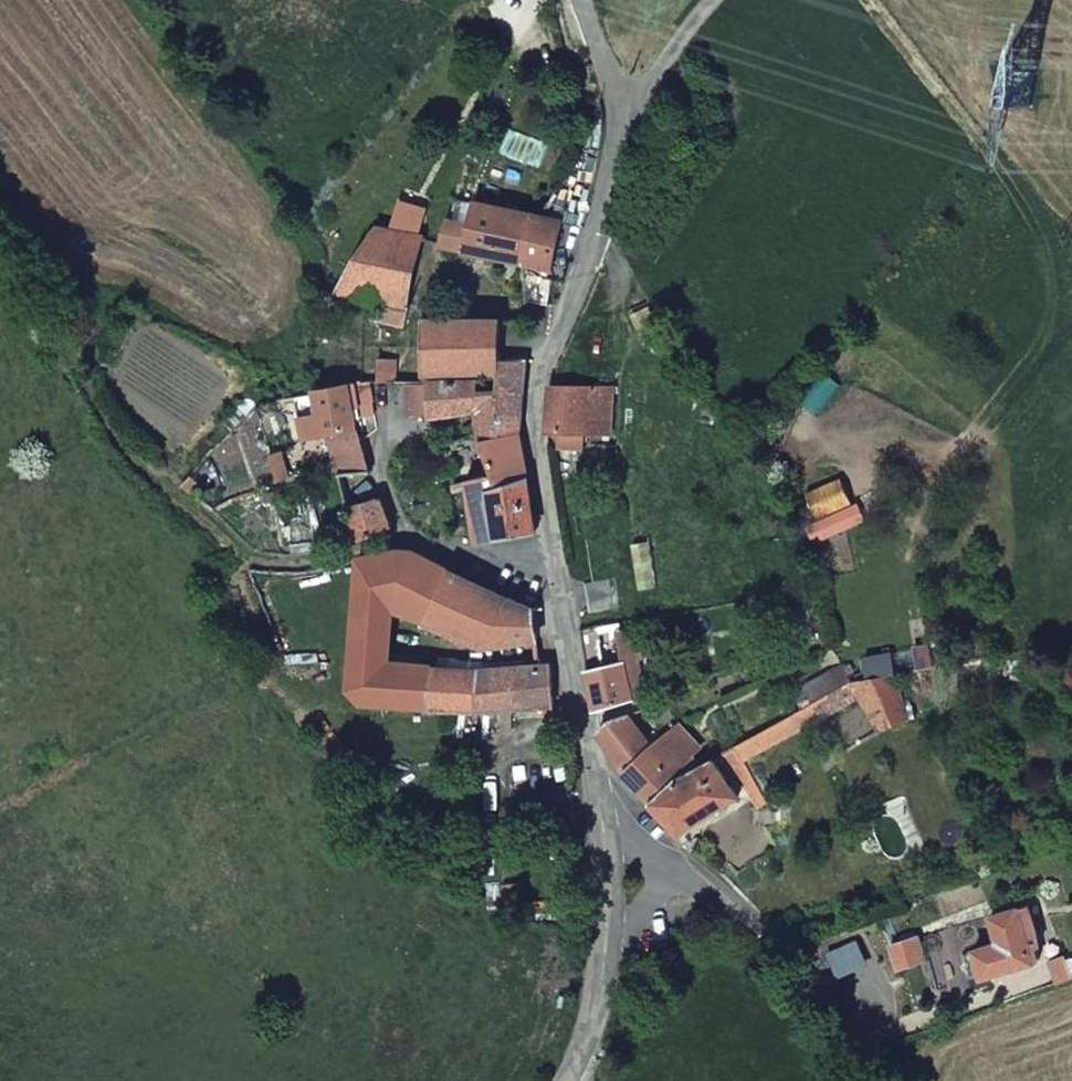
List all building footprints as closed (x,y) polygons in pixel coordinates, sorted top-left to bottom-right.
[(503,295),(527,300),(525,265),(535,214),(476,200),(470,224),(449,219),(440,247),(502,263),(503,295)] [(562,220),(542,216),(535,214),(525,265),(550,271),(562,220)] [(377,231),(339,295),(384,305),(408,310),(423,243),(377,231)] [(408,310),(384,305),(381,323),(404,328),(408,310)] [(497,372),(498,361),(499,347),(499,320),(430,319),(430,313),(423,313),(425,373),(496,372),(497,372)] [(378,349),(376,383),(393,383),(395,351),(378,349)] [(520,393),(523,360),(498,361),(497,372),(496,372),(496,392),(477,392),(478,413),(474,413),(478,440),(492,477),(496,488),(526,479),(518,428),(520,393)] [(430,414),(430,419),(474,413),(478,413),(477,392),(477,381),(404,383),(406,416),(430,414)] [(328,441),(338,478),(372,473),(371,471),(367,471),(359,442),(355,421),(352,407),(359,406),(371,403),(367,383),(314,390),(320,423),(302,427),(305,445),(328,441)] [(610,435),(613,390),(551,387),(547,432),(560,433),(559,447),(583,448),(583,434),(610,435)] [(296,394),(295,394),(302,427),(320,423),(314,390),(296,394)] [(359,406),(352,407),(355,421),(362,420),(359,406)] [(269,455),(274,472),(285,469),(280,452),(269,455)] [(274,472),(276,482),(287,479),(285,469),(274,472)] [(534,533),(526,479),(496,488),(492,477),(467,483),(473,543),(534,533)] [(391,527),(381,500),(347,510),(357,544),(391,527)] [(424,626),(447,569),(413,554),(399,552),(362,560),(358,665),(387,666),(389,614),(424,626)] [(533,609),(447,569),(424,626),(484,647),(537,640),(533,609)] [(618,582),(587,586),(591,616),(622,612),(618,582)] [(796,596),(804,638),(824,633),(816,593),(796,596)] [(618,625),(581,631),(598,712),(634,702),(626,663),(640,661),(645,660),(644,653),(638,654),(633,630),(620,633),(618,625)] [(871,677),(894,674),(892,654),(867,658),(871,677)] [(626,663),(634,702),(648,699),(640,661),(626,663)] [(807,706),(852,681),(843,664),(804,685),(809,696),(803,699),(807,706)] [(553,707),(549,665),(481,670),(476,709),(553,707)] [(481,670),(387,666),(386,704),(476,709),(481,670)] [(908,719),(894,674),(871,677),(852,681),(807,706),(736,746),(745,761),(860,698),(879,730),(908,719)] [(602,733),(626,770),(652,745),(630,716),(613,721),(602,733)] [(626,770),(653,801),(674,781),(691,772),(678,755),(683,751),(670,732),(652,745),(626,770)] [(762,794),(733,748),(722,754),(752,800),(762,794)] [(653,801),(680,830),(705,809),(709,815),(737,797),(712,759),(691,772),(674,781),(653,801)] [(757,801),(763,809),(768,806),(763,797),(757,801)] [(525,908),(523,883),(503,885),(506,910),(525,908)] [(973,950),(980,974),(981,976),(1037,961),(1033,948),(1038,946),(1026,907),(989,917),(997,942),(973,948),(973,950)] [(889,945),(897,968),(922,960),(912,930),(904,933),(906,939),(889,945)] [(1057,985),(1071,980),(1071,975),(1063,946),(1046,950),(1057,985)] [(969,977),(980,974),(973,950),(961,953),(969,977)]
